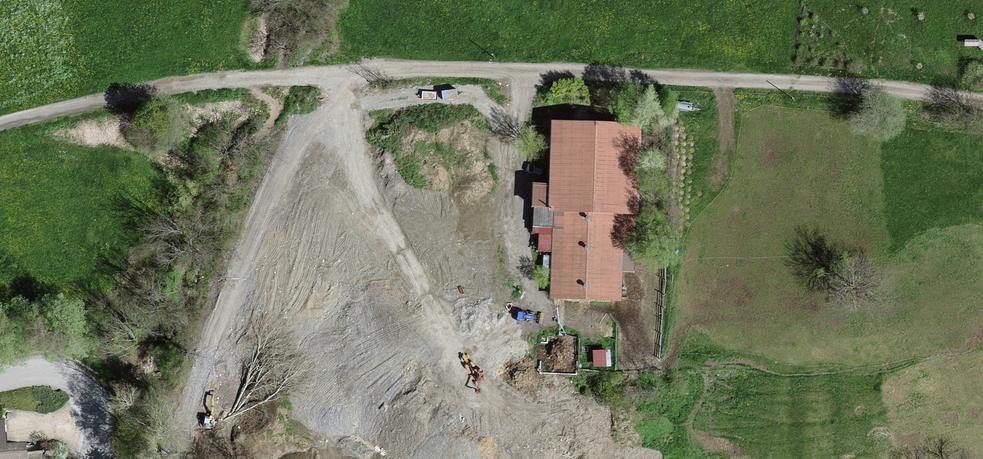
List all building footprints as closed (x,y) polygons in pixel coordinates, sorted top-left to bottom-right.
[(548,118),(547,297),(613,297),(613,217),(641,217),(641,118),(548,118)] [(0,428),(0,458),(34,458),(34,452),(9,454),(7,428),(0,428)]
